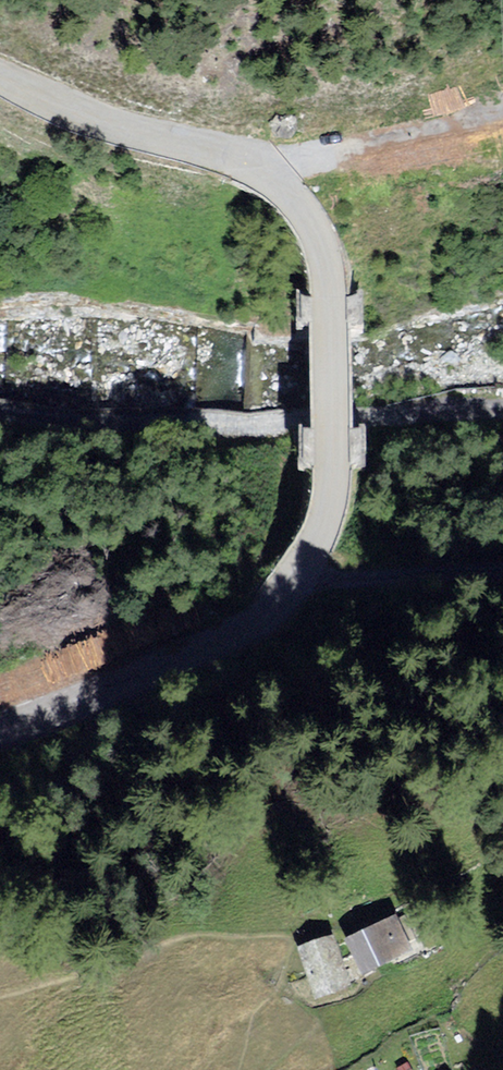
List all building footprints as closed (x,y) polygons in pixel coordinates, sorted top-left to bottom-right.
[(395,914),(343,938),(360,974),(412,950),(395,914)] [(332,936),(298,946),(314,999),(348,989),(332,936)]
